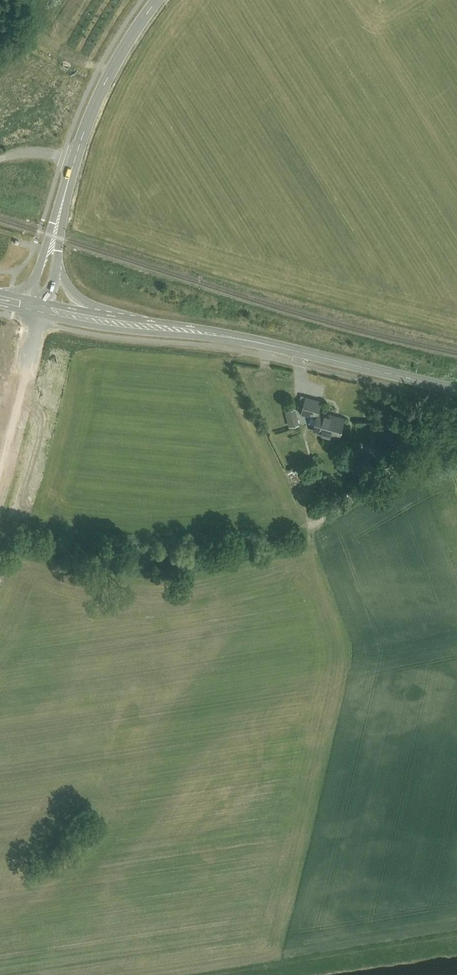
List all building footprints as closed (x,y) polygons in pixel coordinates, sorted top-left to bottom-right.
[(297,410),(310,414),(305,431),(339,440),(345,419),(317,412),(320,399),(301,394),(297,410)]
